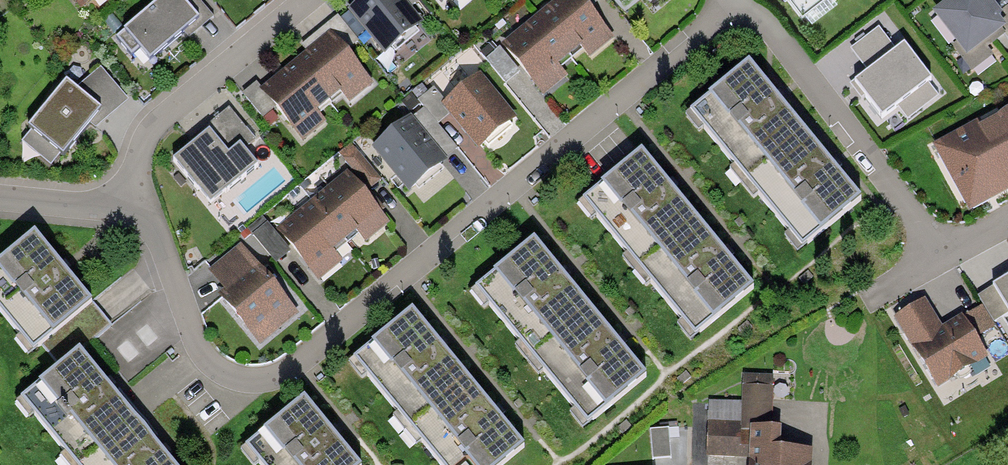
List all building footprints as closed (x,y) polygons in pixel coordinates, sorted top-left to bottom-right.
[(80,10),(93,0),(72,0),(80,10)] [(150,59),(184,30),(199,17),(185,0),(157,0),(124,28),(150,59)] [(184,30),(189,37),(214,16),(200,0),(185,0),(199,17),(184,30)] [(384,53),(423,21),(410,6),(405,0),(357,0),(347,8),(384,53)] [(572,58),(584,48),(591,57),(614,38),(583,0),(554,0),(536,15),(572,58)] [(932,11),(967,55),(1001,29),(1006,25),(999,16),(1003,13),(1001,10),(994,0),(946,0),(932,11)] [(1001,10),(1003,13),(999,16),(1006,25),(1001,29),(1007,38),(1007,4),(1001,10)] [(301,45),(306,50),(330,30),(346,50),(358,41),(337,15),(301,45)] [(572,58),(536,15),(501,44),(543,95),(567,76),(560,67),(572,58)] [(867,70),(896,48),(879,26),(850,48),(867,70)] [(306,50),(294,59),(331,104),(342,95),(349,102),(373,83),(346,50),(330,30),(306,50)] [(932,78),(904,42),(896,48),(867,70),(850,83),(861,98),(865,96),(881,117),(897,105),(907,119),(939,95),(928,81),(932,78)] [(520,72),(500,47),(485,59),(506,83),(520,72)] [(319,114),(331,104),(294,59),(261,87),(259,88),(275,108),(303,142),(326,123),(319,114)] [(691,109),(746,175),(805,127),(749,59),(708,93),(709,94),(691,109)] [(129,99),(101,66),(76,87),(102,108),(90,123),(96,127),(129,99)] [(517,117),(480,71),(444,100),(441,102),(450,113),(478,148),(517,117)] [(51,165),(61,153),(63,155),(90,123),(102,108),(76,87),(66,79),(28,126),(31,129),(21,141),(51,165)] [(262,118),(275,108),(259,88),(261,87),(256,81),(242,92),(262,118)] [(444,100),(434,87),(418,100),(438,123),(450,113),(441,102),(444,100)] [(229,107),(207,125),(209,129),(228,151),(240,142),(245,148),(255,140),(229,107)] [(932,144),(969,211),(1007,190),(1007,108),(979,124),(977,119),(932,144)] [(447,159),(410,114),(371,146),(409,191),(447,159)] [(863,196),(805,127),(746,175),(803,245),(863,196)] [(173,158),(210,203),(258,164),(245,148),(240,142),(228,151),(209,129),(173,158)] [(381,179),(355,148),(342,158),(368,190),(381,179)] [(583,197),(638,264),(698,216),(642,148),(601,181),(602,182),(583,197)] [(311,199),(347,243),(359,233),(365,242),(390,221),(347,169),(311,199)] [(347,243),(311,199),(275,228),(318,281),(343,262),(335,252),(347,243)] [(754,286),(698,216),(638,264),(695,334),(754,286)] [(291,250),(267,222),(252,235),(276,263),(291,250)] [(35,230),(0,258),(0,308),(34,349),(93,300),(35,230)] [(477,284),(532,350),(589,303),(535,237),(493,270),(494,271),(477,284)] [(227,292),(259,265),(240,244),(208,269),(224,288),(227,292)] [(224,288),(217,294),(253,337),(256,335),(260,339),(276,327),(278,330),(299,313),(259,265),(227,292),(224,288)] [(993,284),(994,286),(1007,309),(1007,274),(993,284)] [(994,286),(978,295),(995,322),(1007,313),(1007,309),(994,286)] [(943,326),(925,297),(894,316),(938,388),(989,357),(976,336),(963,315),(962,314),(943,326)] [(647,374),(589,303),(532,350),(589,421),(647,374)] [(995,326),(982,305),(963,315),(976,336),(995,326)] [(354,356),(409,423),(467,375),(412,307),(371,341),(372,342),(354,356)] [(22,397),(77,463),(136,415),(80,347),(39,381),(40,382),(22,397)] [(740,445),(750,446),(750,425),(772,425),(774,375),(743,374),(742,401),(740,445)] [(467,375),(409,423),(444,464),(499,464),(525,444),(467,375)] [(304,395),(246,443),(264,464),(362,464),(304,395)] [(740,445),(742,401),(709,400),(706,455),(749,457),(750,446),(740,445)] [(136,415),(77,463),(78,464),(176,464),(136,415)] [(750,425),(750,446),(749,457),(749,464),(811,464),(812,447),(781,446),(782,426),(772,425),(750,425)] [(668,427),(650,429),(653,458),(671,457),(668,427)]
